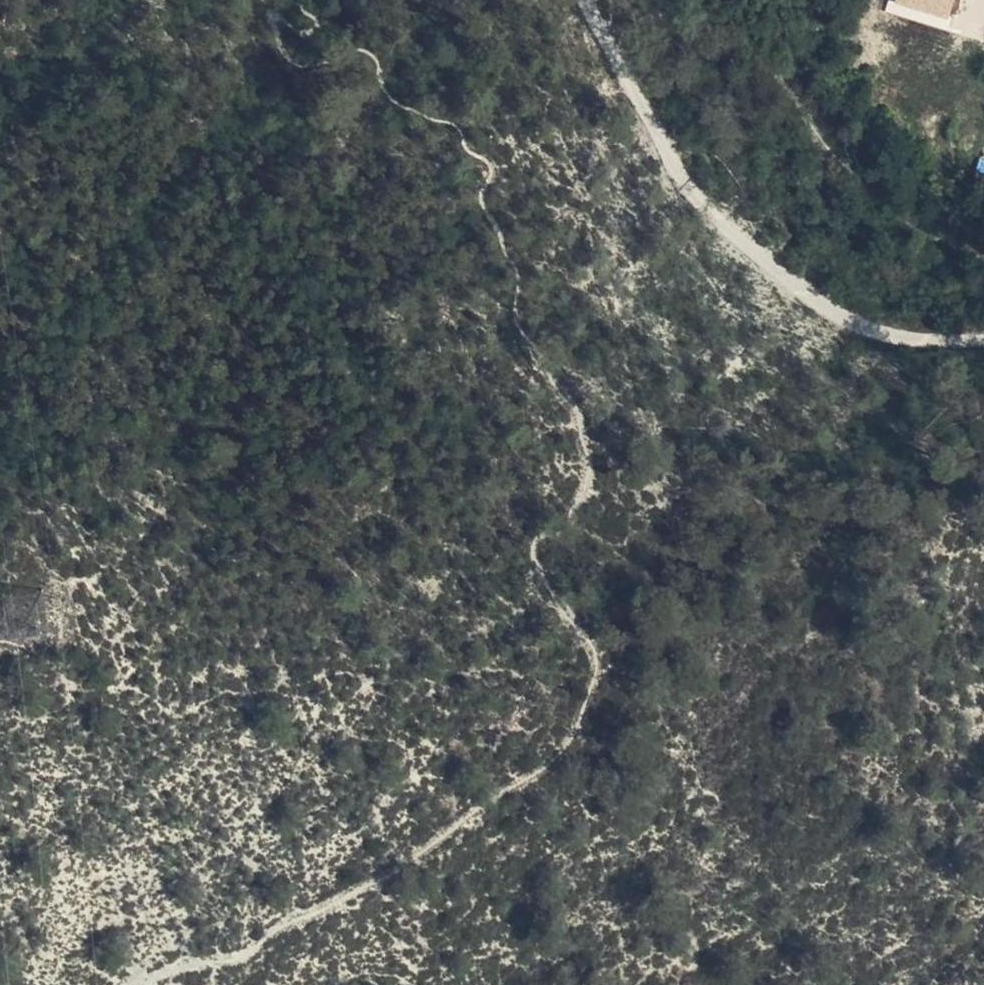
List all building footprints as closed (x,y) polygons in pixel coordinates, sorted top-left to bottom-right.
[(956,0),(894,0),(893,2),(950,20),(956,0)]
